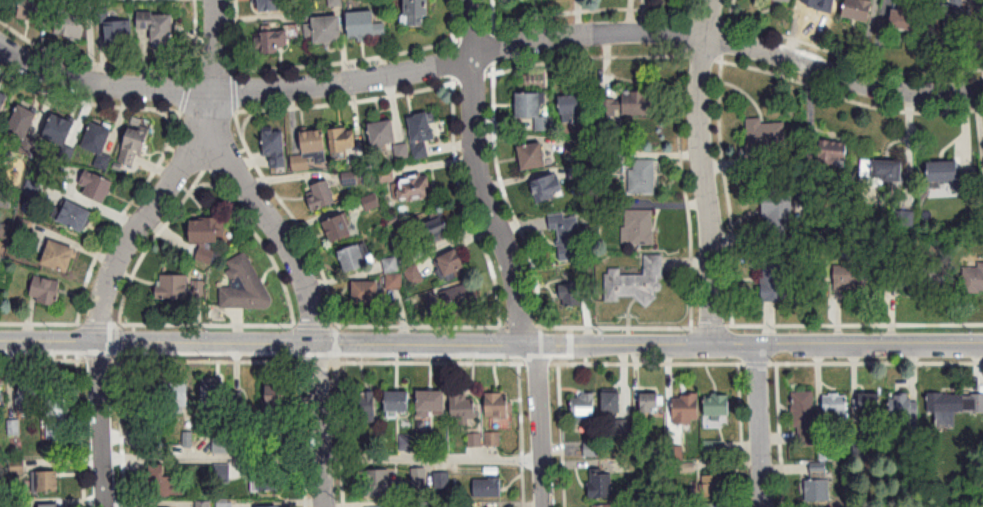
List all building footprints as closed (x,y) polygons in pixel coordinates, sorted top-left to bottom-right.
[(57,2),(51,0),(25,0),(20,17),(50,26),(57,2)] [(258,11),(285,10),(284,0),(258,0),(258,11)] [(430,16),(430,0),(406,0),(405,25),(425,25),(425,16),(430,16)] [(835,0),(809,0),(808,3),(832,9),(835,0)] [(877,1),(873,0),(848,0),(843,14),(869,23),(877,1)] [(893,8),(891,28),(918,30),(920,0),(900,0),(899,8),(893,8)] [(951,30),(971,26),(967,0),(947,0),(951,30)] [(91,12),(63,7),(58,34),(85,39),(91,12)] [(350,11),(350,36),(380,36),(380,11),(350,11)] [(141,28),(153,28),(153,47),(175,47),(175,14),(141,14),(141,28)] [(313,16),(313,24),(306,24),(306,43),(343,42),(342,15),(313,16)] [(134,45),(133,20),(107,21),(108,46),(134,45)] [(289,31),(256,31),(256,52),(289,52),(289,31)] [(613,101),(614,117),(661,115),(660,91),(622,93),(622,101),(613,101)] [(0,92),(0,120),(1,120),(10,96),(0,92)] [(544,116),(544,93),(518,93),(518,119),(535,119),(535,131),(550,131),(550,116),(544,116)] [(587,121),(587,95),(561,95),(561,121),(587,121)] [(40,116),(22,105),(7,129),(24,140),(40,116)] [(428,157),(426,142),(436,140),(432,113),(409,117),(415,159),(428,157)] [(68,148),(77,122),(53,114),(44,139),(68,148)] [(746,119),(747,174),(766,174),(765,150),(786,150),(786,123),(763,124),(763,119),(746,119)] [(373,147),(397,143),(392,120),(368,125),(373,147)] [(112,129),(92,122),(83,148),(103,156),(112,129)] [(133,168),(153,137),(136,126),(116,158),(133,168)] [(330,130),(332,154),(357,151),(355,128),(330,130)] [(271,167),(285,167),(285,131),(265,131),(265,156),(271,156),(271,167)] [(818,162),(844,167),(849,144),(823,139),(818,162)] [(547,167),(543,143),(519,147),(523,171),(547,167)] [(398,160),(409,157),(407,146),(395,148),(398,160)] [(657,195),(657,160),(630,160),(630,195),(657,195)] [(862,184),(904,184),(905,160),(862,160),(862,184)] [(929,162),(929,182),(954,181),(955,190),(966,190),(965,162),(929,162)] [(85,187),(82,195),(105,204),(114,181),(86,171),(80,185),(85,187)] [(565,195),(559,174),(531,182),(537,203),(565,195)] [(394,200),(431,198),(430,177),(394,179),(394,200)] [(311,186),(315,197),(310,199),(314,211),(337,204),(329,181),(311,186)] [(794,189),(764,189),(764,219),(794,219),(794,189)] [(13,193),(0,191),(0,207),(10,208),(13,193)] [(380,205),(375,194),(362,200),(368,211),(380,205)] [(57,221),(83,233),(94,213),(68,200),(57,221)] [(655,211),(624,211),(624,245),(655,245),(655,211)] [(558,229),(561,261),(585,259),(581,216),(566,218),(565,213),(548,215),(549,230),(558,229)] [(324,222),(332,243),(354,235),(346,214),(324,222)] [(420,225),(429,246),(453,236),(445,215),(420,225)] [(225,218),(192,219),(192,244),(199,244),(199,263),(213,263),(212,243),(225,243),(225,218)] [(43,267),(70,274),(77,249),(50,241),(43,267)] [(373,263),(364,242),(339,253),(347,273),(373,263)] [(445,282),(468,274),(459,250),(436,258),(445,282)] [(606,299),(641,299),(641,306),(661,306),(661,255),(645,256),(645,275),(621,275),(621,269),(606,269),(606,299)] [(261,308),(260,256),(229,256),(229,287),(220,287),(220,308),(261,308)] [(386,273),(398,271),(396,258),(384,259),(386,273)] [(982,293),(982,260),(978,260),(978,267),(964,267),(964,293),(982,293)] [(789,302),(789,261),(764,261),(764,302),(789,302)] [(406,271),(412,284),(422,279),(416,266),(406,271)] [(835,266),(835,290),(869,290),(869,266),(835,266)] [(945,288),(945,271),(936,271),(936,266),(888,266),(888,289),(945,288)] [(401,275),(388,275),(388,288),(401,288),(401,275)] [(203,300),(203,276),(157,276),(157,300),(203,300)] [(60,281),(35,279),(32,303),(59,305),(60,281)] [(381,281),(353,281),(353,305),(381,305),(381,281)] [(479,308),(472,281),(445,288),(451,314),(479,308)] [(564,309),(592,302),(587,281),(559,287),(564,309)] [(189,383),(168,383),(168,412),(189,412),(189,383)] [(68,397),(60,397),(60,384),(45,384),(47,439),(61,439),(61,425),(68,425),(68,397)] [(224,384),(204,384),(204,411),(224,411),(224,384)] [(38,386),(18,386),(18,412),(38,412),(38,386)] [(289,408),(289,386),(268,386),(268,408),(289,408)] [(377,390),(355,390),(355,422),(377,422),(377,390)] [(411,391),(386,391),(386,412),(411,412),(411,391)] [(446,391),(419,391),(419,414),(446,414),(446,391)] [(468,392),(452,392),(452,422),(477,422),(477,398),(468,398),(468,392)] [(603,415),(622,415),(622,392),(603,392),(603,415)] [(815,392),(794,392),(795,445),(816,445),(815,392)] [(243,412),(243,393),(231,393),(231,412),(243,412)] [(487,417),(510,417),(510,393),(487,393),(487,417)] [(661,393),(640,393),(641,412),(662,412),(661,393)] [(858,415),(880,415),(880,393),(858,393),(858,415)] [(596,423),(596,394),(573,394),(573,423),(596,423)] [(823,394),(823,421),(848,421),(848,394),(823,394)] [(982,414),(982,394),(927,394),(927,414),(982,414)] [(674,424),(700,424),(700,395),(674,395),(674,424)] [(707,395),(707,421),(731,421),(732,395),(707,395)] [(916,396),(891,396),(891,417),(916,417),(916,396)] [(481,446),(481,434),(469,434),(470,446),(481,446)] [(213,453),(228,453),(228,437),(213,437),(213,453)] [(704,455),(721,455),(721,441),(704,441),(704,455)] [(229,464),(213,464),(213,482),(229,482),(229,464)] [(150,465),(150,497),(183,497),(183,477),(166,477),(166,465),(150,465)] [(279,467),(252,467),(252,492),(279,492),(279,467)] [(613,468),(591,468),(591,498),(613,498),(613,468)] [(805,502),(828,502),(828,468),(813,468),(813,479),(805,479),(805,502)] [(33,472),(33,492),(60,492),(60,472),(33,472)] [(701,495),(726,495),(726,475),(701,475),(701,495)] [(474,478),(474,497),(502,497),(502,478),(474,478)]
